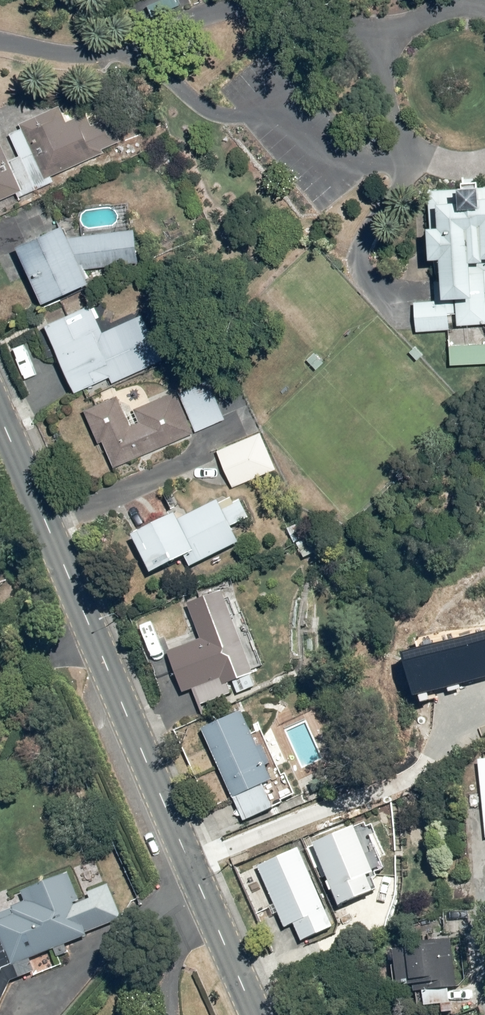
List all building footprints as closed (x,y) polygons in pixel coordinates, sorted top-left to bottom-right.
[(0,133),(0,212),(14,207),(10,195),(17,193),(19,197),(57,183),(53,171),(108,151),(88,96),(20,122),(23,130),(8,136),(6,131),(0,133)] [(444,188),(440,188),(441,228),(433,229),(434,259),(445,259),(446,299),(457,299),(457,307),(429,308),(429,300),(417,301),(418,332),(459,331),(459,325),(484,324),(484,185),(484,178),(462,179),(463,187),(444,188)] [(69,228),(21,250),(46,303),(92,282),(85,267),(141,263),(139,229),(71,233),(69,228)] [(90,304),(47,326),(79,395),(112,379),(114,383),(144,369),(124,325),(105,334),(90,304)] [(451,343),(451,366),(484,366),(484,343),(451,343)] [(99,402),(86,408),(101,443),(107,441),(118,467),(229,419),(209,373),(145,401),(136,381),(117,389),(115,384),(95,393),(99,402)] [(265,431),(217,451),(233,489),(281,468),(265,431)] [(178,516),(135,537),(154,576),(188,559),(192,567),(242,542),(236,530),(252,522),(240,500),(223,509),(219,500),(180,520),(178,516)] [(227,589),(189,603),(202,641),(169,653),(185,696),(196,692),(204,714),(211,712),(209,706),(265,687),(258,669),(267,666),(255,632),(244,636),(227,589)] [(244,712),(204,730),(247,823),(295,801),(269,744),(260,748),(244,712)] [(316,832),(305,836),(310,848),(318,845),(343,906),(379,892),(373,877),(378,875),(358,827),(321,842),(316,832)] [(304,846),(260,864),(286,929),(296,925),(303,942),(338,928),(304,846)] [(108,881),(87,890),(90,898),(83,902),(70,873),(22,893),(25,902),(11,909),(12,912),(0,917),(0,1010),(18,977),(20,980),(32,975),(34,979),(67,965),(63,955),(74,951),(71,943),(90,935),(88,931),(123,917),(108,881)] [(456,944),(395,952),(400,990),(461,981),(456,944)] [(425,991),(430,1014),(453,1014),(448,989),(425,991)]
